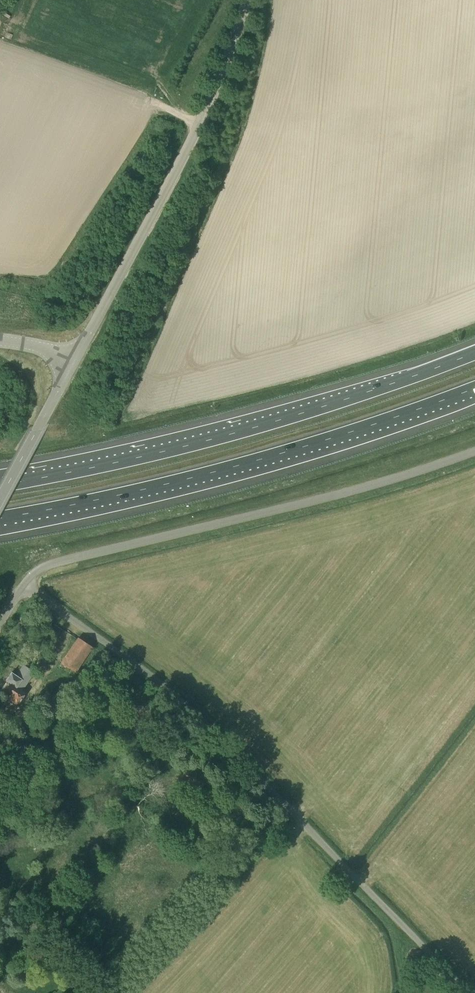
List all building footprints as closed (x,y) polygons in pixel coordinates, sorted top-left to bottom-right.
[(65,628),(54,620),(16,675),(11,672),(6,679),(7,680),(2,688),(6,691),(3,695),(16,704),(21,696),(22,696),(25,692),(22,690),(65,628)] [(78,637),(60,663),(75,673),(93,647),(78,637)]
